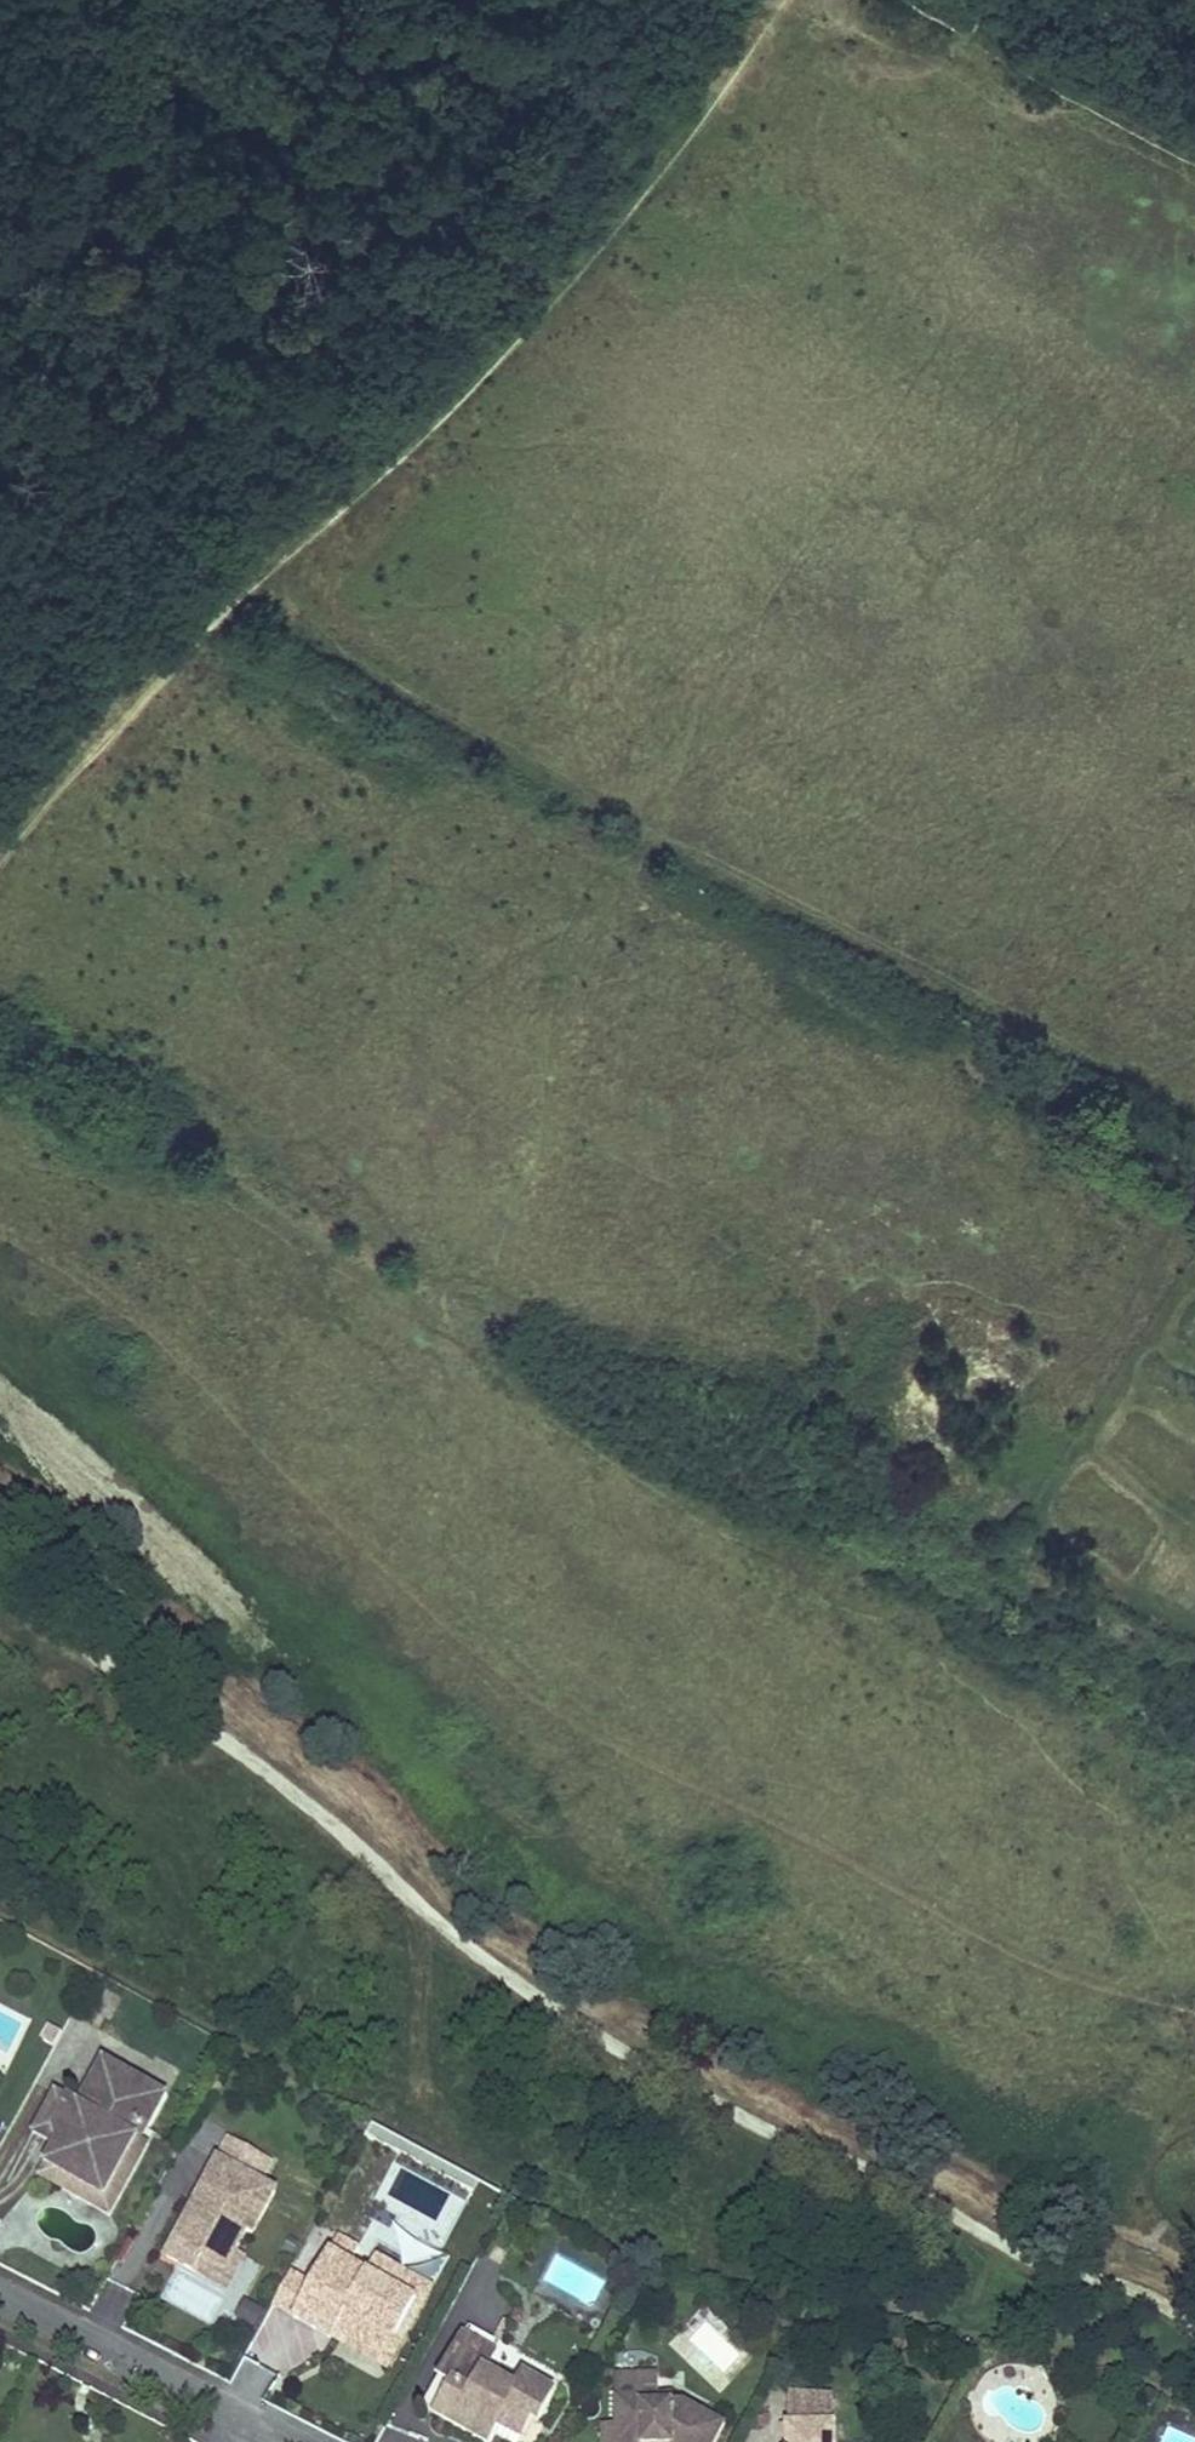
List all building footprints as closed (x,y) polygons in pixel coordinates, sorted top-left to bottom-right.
[(145,2137),(165,2102),(105,2067),(78,2112),(69,2106),(53,2133),(57,2148),(44,2170),(73,2187),(77,2199),(89,2207),(101,2204),(121,2170),(114,2165),(120,2155),(134,2130),(145,2137)] [(237,2142),(228,2155),(263,2178),(271,2165),(237,2142)] [(105,2221),(138,2165),(120,2155),(114,2165),(121,2170),(101,2204),(89,2207),(77,2199),(73,2187),(44,2170),(37,2182),(105,2221)] [(219,2168),(168,2265),(196,2280),(204,2265),(226,2278),(236,2258),(247,2239),(252,2242),(276,2198),(219,2168)] [(336,2242),(328,2257),(349,2268),(358,2253),(336,2242)] [(389,2297),(365,2284),(368,2278),(349,2268),(328,2257),(310,2290),(293,2322),(340,2348),(345,2339),(387,2362),(398,2342),(389,2338),(398,2322),(406,2326),(421,2300),(395,2286),(389,2297)] [(227,2296),(245,2263),(236,2258),(226,2278),(204,2265),(196,2280),(227,2296)] [(404,2270),(395,2286),(421,2300),(406,2326),(398,2322),(389,2338),(398,2342),(387,2362),(345,2339),(340,2348),(388,2374),(435,2286),(404,2270)] [(310,2290),(290,2279),(272,2311),(293,2322),(310,2290)] [(243,2302),(236,2322),(254,2329),(262,2309),(243,2302)] [(467,2329),(461,2340),(492,2357),(498,2346),(467,2329)] [(451,2388),(438,2381),(421,2411),(434,2418),(451,2388)] [(729,2430),(690,2406),(678,2407),(677,2399),(620,2403),(622,2430),(623,2441),(722,2441),(729,2430)] [(838,2427),(790,2427),(790,2441),(839,2441),(838,2427)] [(386,2441),(414,2441),(415,2437),(390,2429),(386,2441)] [(622,2430),(592,2431),(593,2441),(623,2441),(622,2430)] [(953,2436),(954,2441),(980,2441),(977,2431),(953,2436)]
